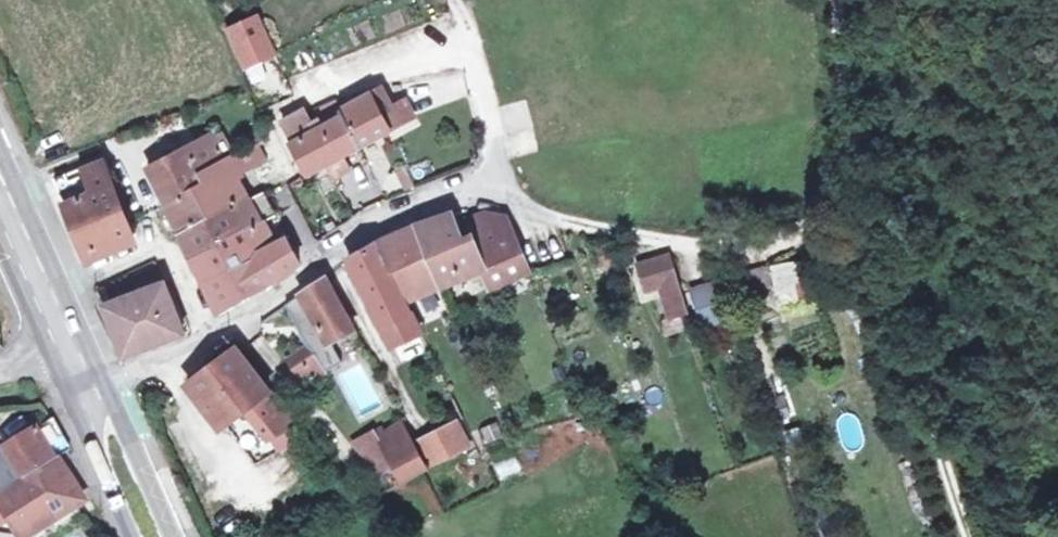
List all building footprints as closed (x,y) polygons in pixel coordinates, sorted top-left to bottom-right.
[(245,54),(276,42),(259,4),(230,16),(245,54)] [(315,125),(292,137),(290,138),(306,168),(325,158),(339,150),(412,111),(404,95),(390,102),(379,83),(339,104),(342,111),(323,120),(319,112),(310,116),(315,125)] [(314,104),(319,112),(323,120),(342,111),(339,104),(334,95),(314,104)] [(281,115),(292,137),(315,125),(310,116),(303,103),(281,115)] [(165,201),(202,183),(196,171),(230,152),(224,140),(216,145),(208,131),(146,164),(165,201)] [(202,183),(213,210),(245,194),(233,169),(262,153),(255,138),(230,152),(196,171),(202,183)] [(347,165),(339,150),(325,158),(333,172),(347,165)] [(50,174),(58,196),(86,184),(87,189),(94,187),(115,236),(134,228),(103,152),(50,174)] [(179,228),(213,210),(202,183),(165,201),(179,228)] [(86,184),(58,196),(81,251),(115,236),(94,187),(87,189),(86,184)] [(257,188),(245,194),(213,210),(179,228),(191,252),(220,236),(218,233),(258,215),(269,210),(257,188)] [(449,209),(436,213),(462,273),(481,266),(479,262),(518,247),(502,212),(487,208),(455,221),(449,209)] [(414,220),(439,282),(462,273),(436,213),(414,220)] [(270,241),(258,215),(218,233),(220,236),(191,252),(202,275),(270,241)] [(409,293),(439,282),(414,220),(377,238),(394,278),(400,276),(409,293)] [(285,232),(270,241),(202,275),(218,308),(276,275),(289,266),(297,256),(285,232)] [(417,325),(394,278),(377,238),(345,256),(390,340),(417,325)] [(602,260),(617,256),(613,240),(598,244),(602,260)] [(479,262),(481,266),(489,284),(528,268),(518,247),(479,262)] [(660,284),(678,279),(670,253),(639,263),(648,288),(660,284)] [(772,287),(773,297),(797,295),(794,261),(748,265),(751,289),(772,287)] [(331,338),(353,325),(326,270),(300,289),(328,340),(331,338)] [(182,327),(161,276),(101,299),(121,349),(182,327)] [(678,279),(660,284),(669,316),(688,311),(678,279)] [(714,329),(715,358),(731,357),(728,306),(712,307),(711,284),(692,285),(694,330),(714,329)] [(300,289),(287,298),(311,342),(324,367),(342,357),(331,338),(328,340),(300,289)] [(216,356),(228,373),(199,395),(219,421),(243,403),(268,434),(293,415),(237,341),(216,356)] [(311,342),(290,354),(304,378),(324,367),(311,342)] [(216,356),(187,378),(199,395),(228,373),(216,356)] [(765,400),(778,423),(792,416),(780,392),(765,400)] [(19,469),(54,451),(65,445),(69,444),(54,413),(4,441),(6,446),(19,469)] [(453,417),(434,427),(446,451),(465,441),(453,417)] [(399,474),(424,461),(401,418),(383,429),(378,432),(392,460),(399,474)] [(380,422),(355,436),(359,443),(357,444),(376,468),(392,460),(378,432),(383,429),(380,422)] [(434,427),(415,437),(428,463),(447,453),(446,451),(434,427)] [(0,449),(0,481),(19,469),(6,446),(0,449)] [(54,451),(19,469),(0,481),(0,517),(5,514),(19,535),(81,495),(54,451)]
